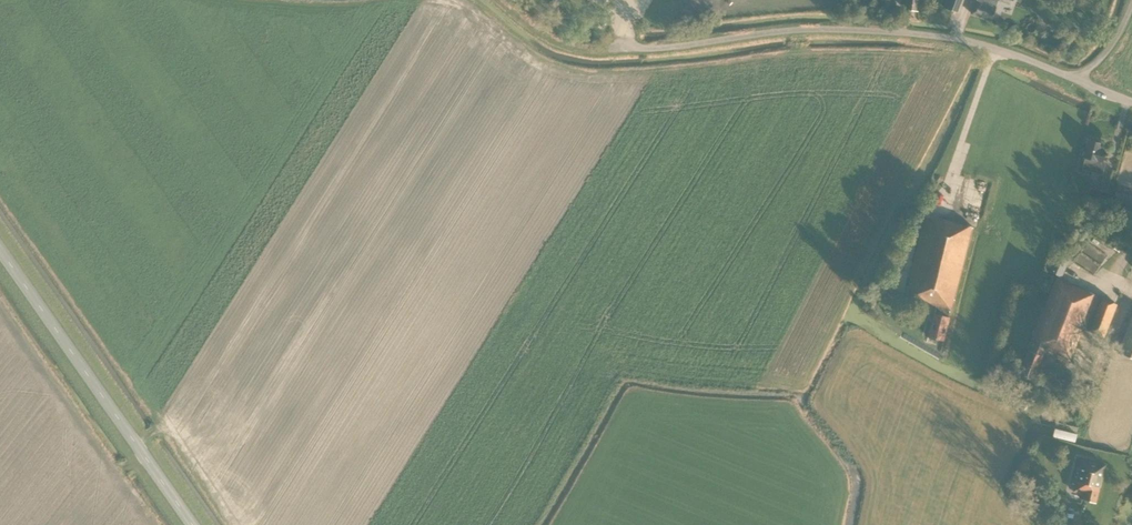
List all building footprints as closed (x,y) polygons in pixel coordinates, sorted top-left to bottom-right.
[(905,9),(918,11),(920,0),(906,0),(905,9)] [(957,12),(958,13),(963,0),(946,0),(943,7),(957,12)] [(998,0),(976,0),(971,13),(991,21),(996,7),(998,0)] [(597,27),(604,30),(609,18),(603,15),(597,27)] [(1089,195),(1105,199),(1109,186),(1093,181),(1089,195)] [(1113,198),(1131,202),(1131,197),(1114,193),(1113,198)] [(927,216),(907,292),(906,298),(941,307),(939,315),(934,313),(928,336),(944,340),(950,317),(948,317),(949,309),(951,310),(955,292),(972,227),(927,216)] [(1112,238),(1108,244),(1119,251),(1123,246),(1112,238)] [(1049,271),(1058,275),(1056,279),(1060,280),(1068,261),(1055,256),(1049,271)] [(887,290),(889,282),(878,279),(876,287),(887,290)] [(1088,330),(1104,337),(1116,304),(1100,298),(1099,300),(1094,298),(1095,295),(1089,292),(1060,280),(1056,279),(1019,374),(1032,379),(1044,351),(1069,361),(1083,326),(1088,328),(1088,330)] [(1120,353),(1131,357),(1131,320),(1120,353)] [(1081,498),(1095,502),(1105,467),(1079,460),(1073,483),(1076,484),(1074,491),(1083,493),(1081,498)]
